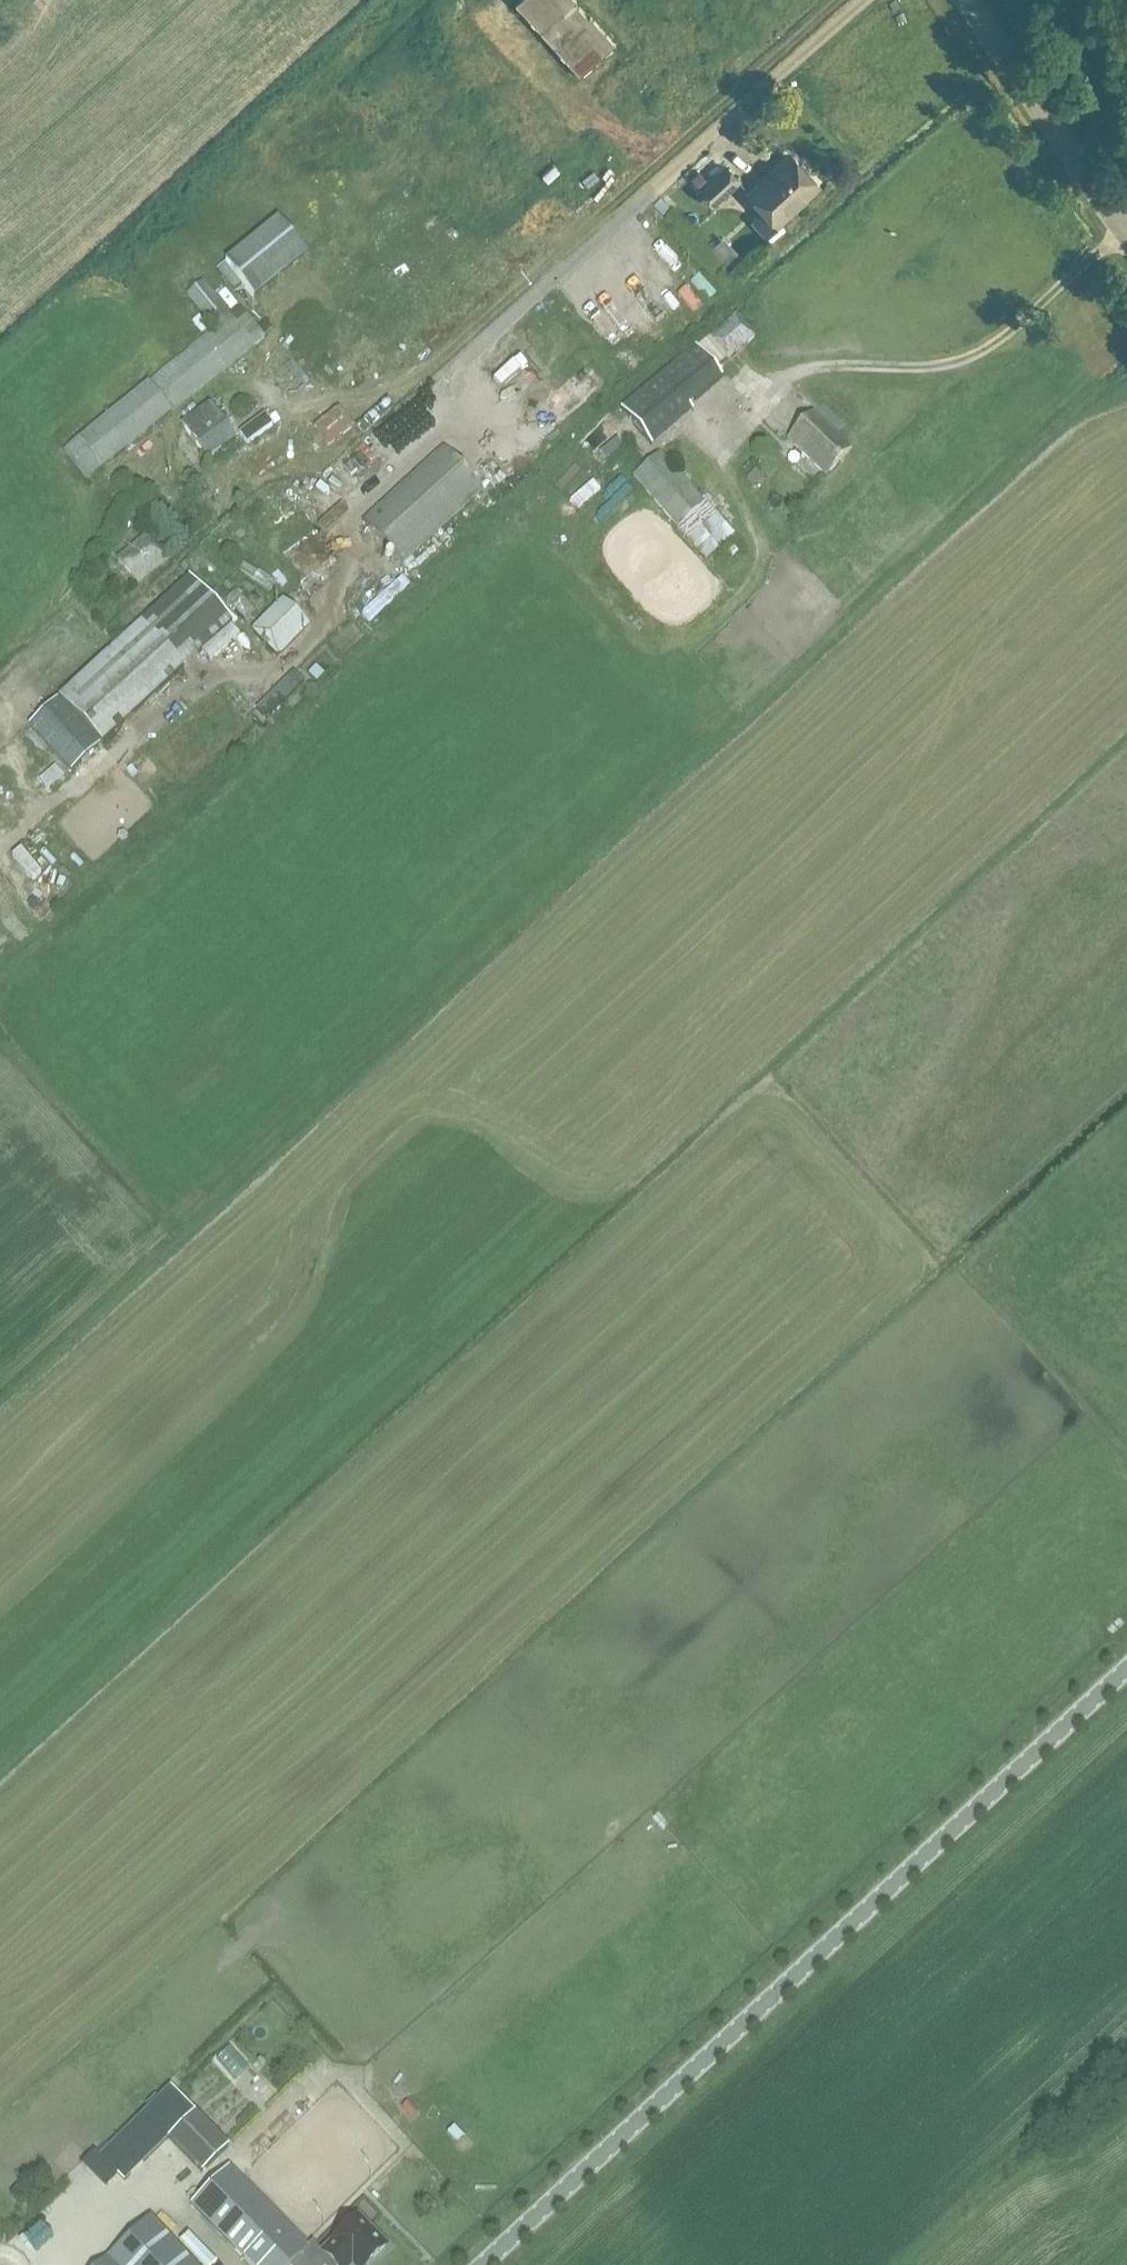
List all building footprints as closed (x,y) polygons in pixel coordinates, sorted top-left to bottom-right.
[(594,61),(635,27),(612,0),(543,0),(594,61)] [(791,152),(749,190),(778,223),(820,185),(791,152)] [(601,158),(588,169),(598,182),(612,172),(601,158)] [(727,165),(700,190),(713,204),(741,179),(727,165)] [(255,299),(308,257),(278,220),(218,269),(235,290),(243,283),(255,299)] [(696,273),(716,290),(724,281),(704,264),(696,273)] [(692,275),(683,283),(703,306),(712,299),(692,275)] [(214,327),(64,450),(89,481),(266,336),(241,306),(231,314),(203,279),(186,293),(214,327)] [(711,358),(735,338),(754,361),(770,347),(737,309),(698,343),(711,358)] [(554,334),(561,345),(575,336),(567,325),(554,334)] [(697,346),(624,410),(655,445),(695,410),(691,405),(724,376),(697,346)] [(525,387),(538,373),(518,354),(504,368),(525,387)] [(553,392),(563,410),(580,401),(570,382),(553,392)] [(182,425),(206,459),(235,439),(210,405),(182,425)] [(340,406),(313,426),(329,447),(355,426),(340,406)] [(394,456),(412,422),(389,410),(381,425),(389,429),(379,448),(394,456)] [(813,415),(790,440),(827,475),(850,451),(813,415)] [(524,479),(558,447),(540,427),(505,459),(524,479)] [(612,457),(628,470),(644,450),(629,438),(612,457)] [(370,472),(376,451),(354,445),(348,465),(370,472)] [(363,522),(403,564),(484,489),(444,446),(364,519),(365,520),(363,522)] [(662,450),(633,475),(706,559),(735,534),(662,450)] [(583,500),(607,479),(598,469),(574,490),(583,500)] [(328,530),(314,537),(325,556),(338,548),(328,530)] [(146,538),(120,559),(138,581),(164,560),(146,538)] [(378,569),(401,578),(405,567),(382,559),(378,569)] [(104,743),(233,622),(189,575),(59,696),(104,743)] [(245,577),(231,586),(246,610),(260,601),(245,577)] [(309,624),(282,597),(252,630),(280,657),(309,624)] [(219,713),(239,702),(234,693),(214,703),(219,713)] [(98,744),(56,698),(28,724),(70,770),(98,744)] [(222,2050),(244,2067),(256,2052),(234,2035),(222,2050)] [(254,2057),(245,2068),(260,2082),(270,2071),(254,2057)] [(93,2150),(80,2162),(103,2186),(115,2174),(123,2182),(194,2112),(169,2086),(98,2155),(93,2150)] [(196,2106),(193,2109),(199,2115),(175,2139),(201,2166),(228,2140),(196,2106)] [(251,2264),(288,2264),(308,2246),(229,2166),(191,2204),(251,2264)] [(152,2216),(98,2264),(197,2264),(152,2216)] [(367,2226),(356,2236),(346,2226),(330,2241),(331,2242),(321,2251),(335,2264),(349,2264),(351,2263),(354,2264),(366,2264),(386,2246),(367,2226)]
